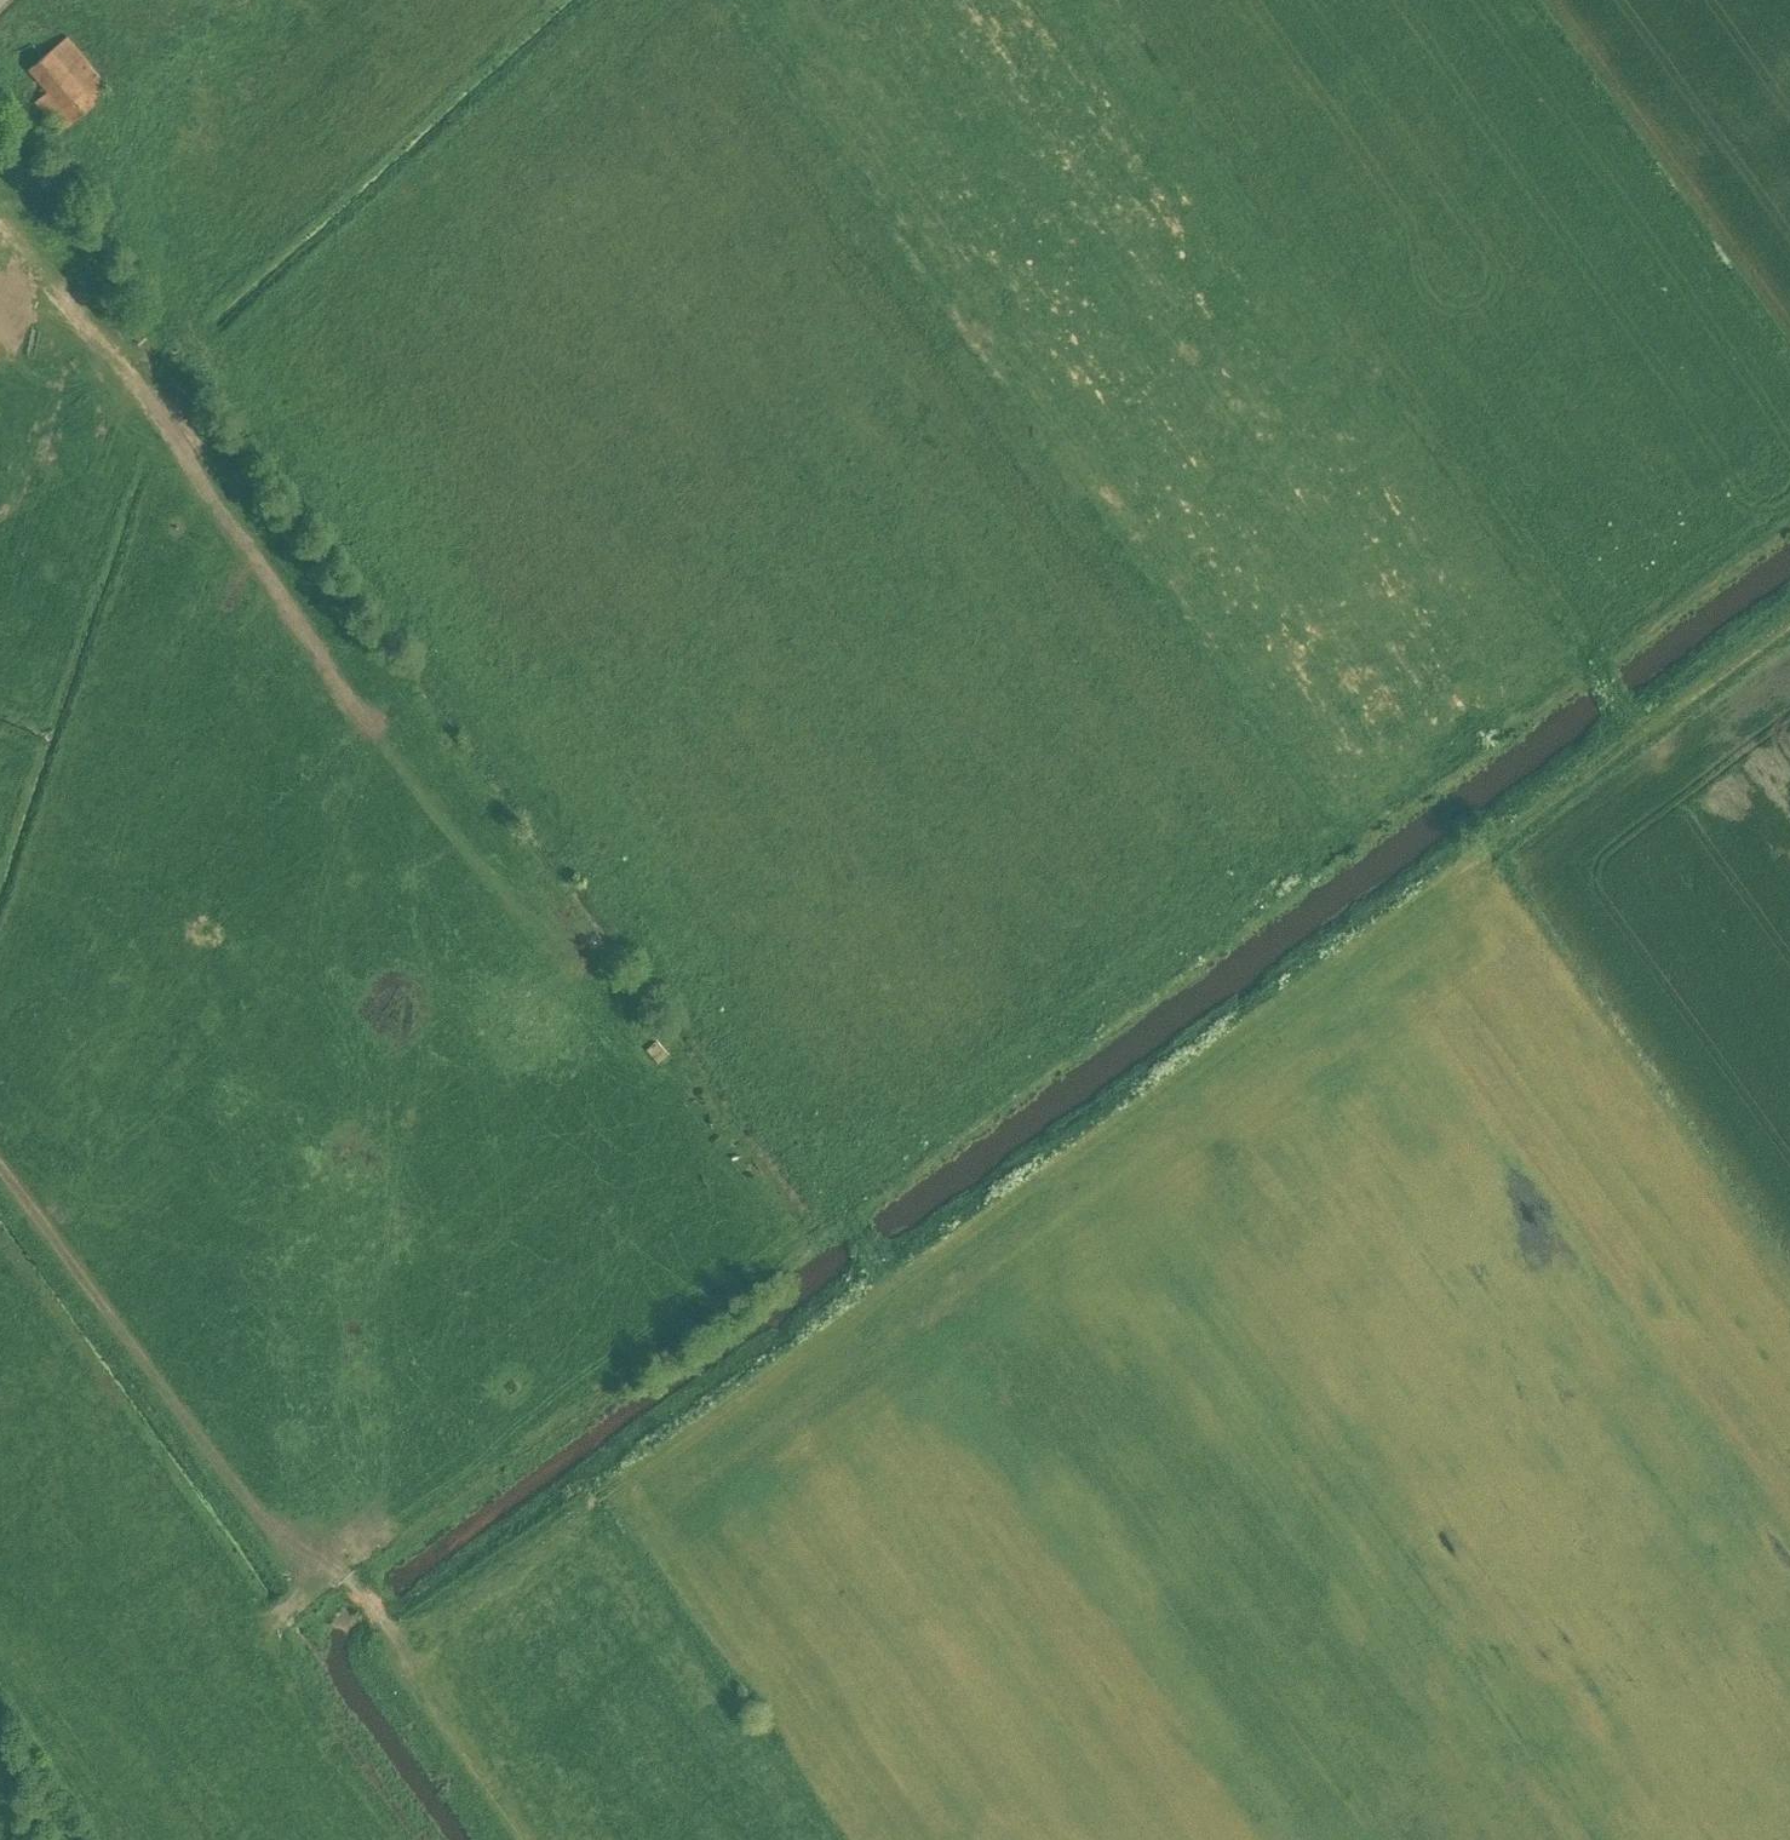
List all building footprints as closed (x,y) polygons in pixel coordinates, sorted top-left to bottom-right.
[(65,31),(28,63),(48,87),(36,98),(60,126),(110,83),(65,31)]
